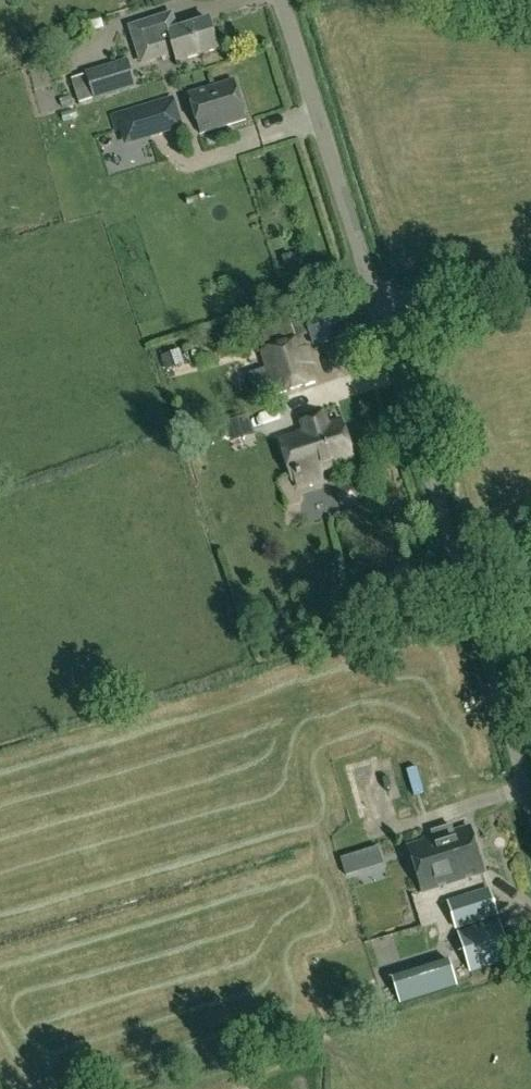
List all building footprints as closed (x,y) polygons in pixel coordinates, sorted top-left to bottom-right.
[(177,30),(172,14),(131,27),(142,62),(174,52),(178,62),(218,49),(209,20),(177,30)] [(94,101),(137,88),(128,59),(85,72),(94,101)] [(201,133),(247,119),(235,80),(189,94),(201,133)] [(43,96),(49,119),(75,113),(69,89),(43,96)] [(181,128),(172,98),(111,117),(116,132),(120,131),(125,146),(181,128)] [(313,345),(354,332),(345,303),(304,315),(313,345)] [(277,395),(316,382),(302,338),(263,351),(277,395)] [(179,349),(162,355),(167,367),(183,361),(179,349)] [(255,434),(248,415),(225,422),(231,442),(255,434)] [(329,424),(326,415),(303,422),(306,432),(281,440),(294,479),(297,478),(300,487),(322,480),(319,471),(355,459),(342,420),(329,424)] [(424,892),(485,873),(470,827),(409,846),(424,892)] [(365,869),(359,852),(341,858),(346,875),(365,869)] [(457,928),(498,916),(490,889),(449,901),(457,928)] [(471,970),(512,958),(500,920),(459,932),(471,970)] [(400,1004),(458,987),(449,959),(392,976),(400,1004)]
